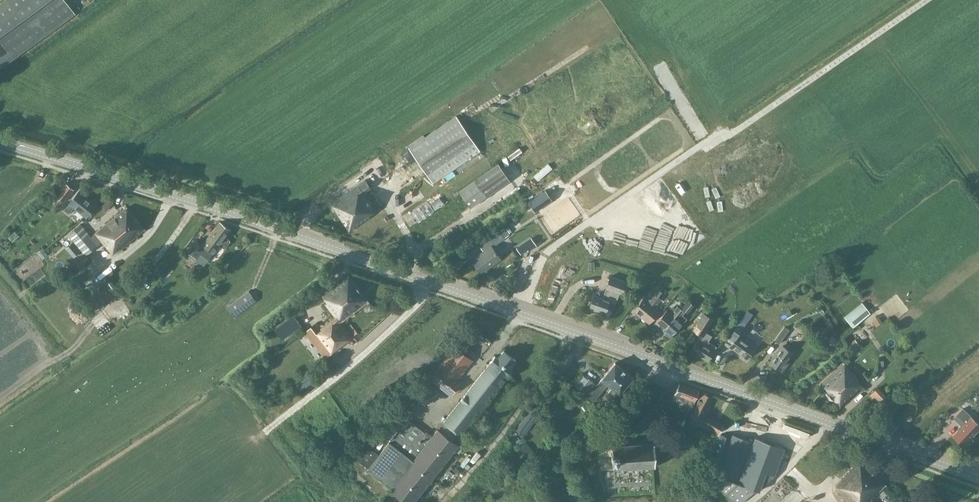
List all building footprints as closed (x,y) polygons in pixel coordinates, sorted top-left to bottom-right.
[(0,3),(0,63),(2,65),(75,12),(67,0),(4,0),(0,3)] [(480,151),(474,143),(456,116),(425,137),(423,135),(407,146),(410,150),(403,154),(411,164),(417,160),(432,183),(480,151)] [(399,159),(404,169),(409,166),(403,156),(399,159)] [(498,163),(458,191),(470,207),(509,180),(498,163)] [(555,171),(551,174),(559,186),(564,183),(555,171)] [(369,215),(375,210),(364,194),(371,189),(365,180),(330,203),(349,231),(369,217),(369,215)] [(64,202),(74,190),(65,183),(55,195),(64,202)] [(400,206),(420,197),(416,189),(397,197),(400,206)] [(74,208),(86,217),(96,205),(78,191),(68,204),(64,210),(69,213),(74,208)] [(433,209),(438,206),(432,197),(427,200),(433,209)] [(108,198),(99,206),(106,213),(115,205),(108,198)] [(534,201),(528,205),(535,215),(541,210),(534,201)] [(120,250),(126,245),(145,229),(127,206),(91,236),(80,224),(68,234),(86,255),(102,241),(112,254),(119,248),(120,250)] [(514,220),(499,231),(503,237),(518,227),(514,220)] [(231,230),(219,222),(202,245),(197,240),(183,259),(192,265),(196,260),(204,266),(219,245),(223,248),(225,248),(230,242),(229,240),(225,237),(231,230)] [(480,272),(500,258),(492,247),(504,238),(499,231),(487,239),(488,240),(491,246),(471,261),(480,272)] [(620,262),(622,256),(609,252),(607,259),(620,262)] [(90,260),(83,253),(74,261),(82,269),(88,264),(87,263),(90,260)] [(351,338),(351,337),(339,323),(368,302),(348,276),(322,296),(327,302),(324,304),(334,317),(320,327),(322,329),(316,333),(311,327),(305,331),(325,357),(351,338)] [(609,301),(615,303),(619,294),(623,295),(628,283),(610,276),(602,298),(593,295),(589,307),(604,312),(609,301)] [(657,304),(662,299),(659,296),(662,292),(658,288),(647,300),(644,297),(633,310),(636,313),(635,313),(635,316),(637,318),(640,317),(648,324),(660,311),(654,306),(656,303),(657,304)] [(226,307),(233,317),(256,301),(248,291),(226,307)] [(680,308),(663,329),(668,334),(666,336),(669,339),(672,336),(672,335),(682,323),(678,319),(684,312),(689,306),(691,303),(688,301),(686,304),(681,310),(680,308)] [(862,302),(844,317),(853,327),(870,313),(862,302)] [(663,329),(680,308),(676,306),(672,311),(674,312),(672,315),(666,310),(655,323),(663,329)] [(96,326),(106,318),(100,310),(89,318),(96,326)] [(713,319),(702,312),(692,330),(700,334),(689,351),(707,361),(716,346),(708,341),(711,335),(705,331),(713,319)] [(293,315),(274,329),(282,339),(301,325),(293,315)] [(729,346),(747,359),(756,345),(747,339),(746,340),(737,335),(742,329),(736,325),(728,337),(733,340),(729,346)] [(775,341),(780,344),(790,330),(784,326),(775,341)] [(827,336),(831,343),(836,340),(832,333),(827,336)] [(854,364),(867,354),(855,340),(842,350),(854,364)] [(457,380),(472,360),(454,346),(429,379),(451,395),(461,383),(457,380)] [(786,361),(792,352),(784,346),(779,354),(778,353),(770,364),(781,371),(788,363),(786,361)] [(495,356),(478,378),(495,391),(511,369),(509,368),(515,360),(502,351),(497,358),(495,356)] [(839,405),(862,386),(856,380),(858,379),(846,365),(849,362),(846,359),(843,362),(818,384),(839,405)] [(600,379),(601,379),(596,385),(588,379),(579,390),(593,401),(607,384),(611,388),(608,393),(614,398),(618,392),(619,393),(633,376),(614,362),(600,379)] [(495,391),(478,378),(443,422),(445,423),(440,431),(437,429),(432,436),(426,431),(425,433),(407,419),(367,469),(391,488),(389,490),(405,501),(414,501),(458,445),(452,441),(457,434),(460,436),(495,391)] [(699,390),(678,383),(673,398),(683,402),(681,407),(690,411),(699,390)] [(714,430),(719,421),(704,414),(712,398),(701,392),(688,417),(714,430)] [(963,446),(978,429),(978,424),(970,416),(963,409),(954,418),(961,425),(952,436),(963,446)] [(719,421),(714,430),(715,431),(707,454),(706,453),(701,467),(717,473),(716,474),(718,475),(714,480),(733,501),(740,501),(756,489),(759,491),(759,490),(774,474),(784,448),(754,437),(752,442),(731,435),(730,437),(718,433),(723,424),(719,421)] [(613,468),(655,466),(653,442),(612,444),(613,468)] [(885,484),(859,459),(834,486),(848,499),(845,501),(868,501),(885,484)] [(349,470),(353,462),(348,460),(344,468),(349,470)] [(695,494),(679,501),(707,501),(701,491),(695,494)]
